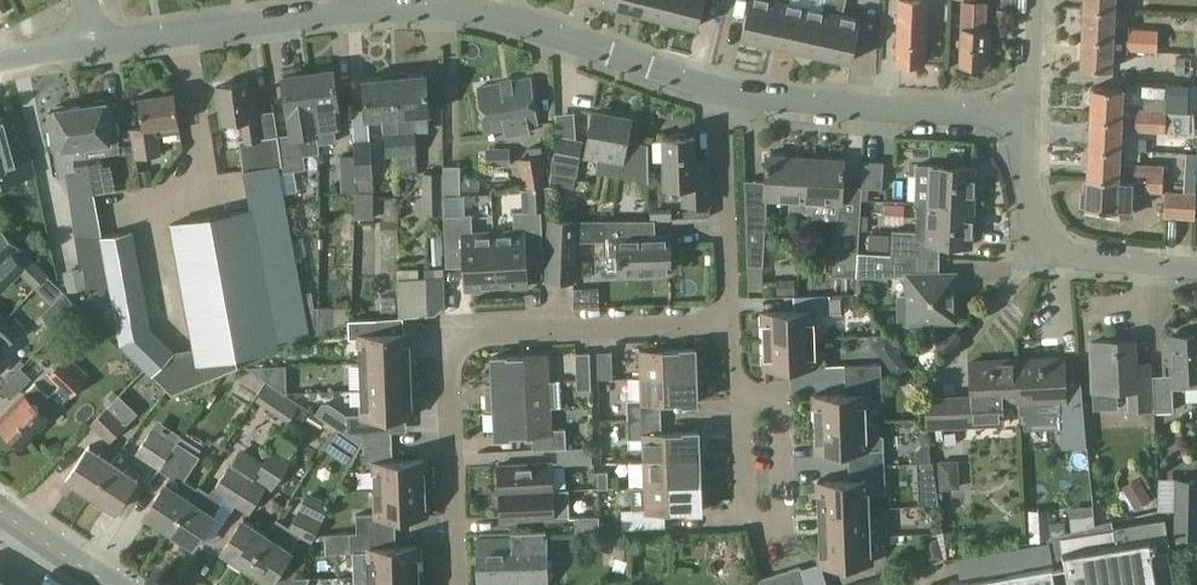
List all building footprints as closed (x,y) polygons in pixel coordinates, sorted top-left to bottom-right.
[(615,6),(642,12),(645,0),(617,0),(615,6)] [(673,0),(645,0),(642,12),(669,19),(673,0)] [(669,19),(696,26),(703,0),(673,0),(669,19)] [(741,36),(769,42),(778,0),(749,0),(741,36)] [(805,6),(789,2),(789,0),(778,0),(769,42),(796,48),(805,6)] [(835,0),(824,0),(822,10),(805,6),(796,48),(823,54),(835,0)] [(823,54),(851,60),(860,18),(842,14),(845,0),(835,0),(823,54)] [(896,61),(923,62),(924,21),(925,2),(905,0),(898,0),(897,20),(898,20),(896,61)] [(986,29),(987,1),(971,0),(961,0),(960,28),(961,28),(960,64),(987,65),(990,29),(986,29)] [(1081,5),(1079,35),(1125,37),(1125,26),(1125,24),(1111,24),(1112,6),(1081,5)] [(1160,39),(1160,28),(1125,26),(1125,37),(1160,39)] [(1160,39),(1125,37),(1079,35),(1078,66),(1109,68),(1109,54),(1124,55),(1124,48),(1159,50),(1160,39)] [(331,68),(306,72),(311,108),(316,143),(336,140),(333,120),(340,119),(338,104),(337,104),(331,68)] [(291,132),(279,134),(284,160),(285,170),(305,168),(302,145),(316,143),(311,108),(306,72),(282,76),(287,111),(293,110),(295,123),(289,123),(291,132)] [(392,75),(398,154),(417,152),(413,113),(428,111),(425,72),(392,75)] [(385,156),(398,154),(392,75),(363,78),(366,117),(381,115),(385,156)] [(485,132),(504,128),(506,137),(530,133),(528,124),(536,122),(530,77),(478,86),(485,132)] [(246,137),(250,166),(284,160),(279,134),(278,134),(273,109),(256,111),(255,99),(250,100),(247,80),(216,85),(222,121),(239,118),(242,137),(246,137)] [(1090,85),(1088,115),(1118,117),(1118,116),(1132,117),(1132,129),(1135,129),(1150,130),(1151,109),(1163,109),(1184,109),(1184,95),(1164,96),(1163,96),(1142,96),(1141,106),(1118,105),(1119,87),(1090,85)] [(138,97),(142,125),(130,127),(134,157),(161,153),(158,133),(180,130),(178,121),(179,121),(173,92),(138,97)] [(92,104),(78,106),(85,142),(87,155),(93,193),(118,189),(114,165),(105,167),(102,140),(116,138),(113,116),(111,116),(109,101),(107,101),(103,99),(95,100),(92,104)] [(64,102),(55,104),(51,109),(50,110),(52,125),(49,125),(53,146),(85,142),(78,106),(69,107),(64,102)] [(1151,109),(1150,130),(1163,131),(1163,109),(1151,109)] [(593,111),(586,153),(599,155),(596,171),(648,181),(647,143),(626,139),(630,119),(593,111)] [(1088,115),(1087,145),(1116,147),(1118,117),(1088,115)] [(8,175),(9,178),(34,172),(24,136),(8,140),(2,118),(0,119),(0,177),(8,175)] [(560,134),(551,171),(576,177),(585,139),(560,134)] [(696,168),(695,136),(664,137),(665,185),(683,184),(684,203),(711,203),(710,168),(696,168)] [(355,139),(358,191),(375,190),(372,138),(355,139)] [(1087,145),(1085,175),(1115,176),(1131,177),(1131,166),(1132,160),(1116,160),(1116,147),(1087,145)] [(510,147),(487,148),(487,165),(510,164),(510,147)] [(541,154),(520,158),(525,188),(545,184),(541,154)] [(87,155),(68,158),(72,184),(76,210),(78,210),(83,234),(99,231),(100,232),(93,193),(87,155)] [(802,211),(806,157),(768,155),(767,180),(745,179),(747,264),(762,265),(766,197),(791,199),(791,210),(802,211)] [(806,157),(802,211),(812,212),(814,200),(839,202),(842,160),(806,157)] [(862,187),(881,188),(883,161),(864,160),(862,185),(862,187)] [(217,212),(169,221),(192,347),(195,363),(234,356),(239,355),(278,348),(277,340),(310,334),(285,200),(279,161),(250,166),(242,168),(243,170),(249,207),(217,212)] [(930,202),(972,205),(974,167),(931,165),(930,202)] [(1082,191),(1081,205),(1084,205),(1084,206),(1108,207),(1107,213),(1132,214),(1133,190),(1146,191),(1146,189),(1144,189),(1146,167),(1131,166),(1131,177),(1115,176),(1085,175),(1084,191),(1082,191)] [(1146,167),(1144,189),(1159,190),(1161,168),(1146,167)] [(424,172),(424,214),(443,214),(442,172),(424,172)] [(1192,217),(1194,191),(1163,189),(1161,215),(1192,217)] [(972,205),(930,202),(918,201),(915,230),(890,229),(888,252),(895,253),(928,255),(929,240),(971,243),(972,205)] [(493,230),(496,283),(512,283),(512,286),(528,286),(527,261),(530,261),(529,249),(543,248),(541,209),(513,211),(514,229),(493,230)] [(496,283),(493,230),(472,231),(471,213),(443,215),(445,254),(459,253),(460,265),(463,265),(465,289),(481,288),(481,284),(496,283)] [(857,252),(860,214),(838,213),(836,250),(837,250),(857,251),(857,252)] [(652,272),(671,271),(670,235),(643,236),(643,220),(549,219),(548,279),(578,279),(578,239),(604,238),(604,250),(619,250),(620,276),(652,275),(652,272)] [(0,232),(0,263),(12,251),(18,245),(3,229),(0,232)] [(151,374),(173,350),(150,328),(132,229),(100,235),(115,318),(119,343),(151,374)] [(25,265),(12,251),(0,263),(0,288),(1,289),(25,265)] [(940,256),(928,255),(895,253),(895,274),(909,274),(909,292),(903,292),(903,319),(931,319),(934,321),(947,321),(950,319),(955,319),(955,273),(940,273),(940,256)] [(1007,269),(1005,255),(983,258),(985,272),(1007,269)] [(857,276),(858,262),(836,261),(835,275),(857,276)] [(398,269),(399,317),(436,316),(446,305),(445,267),(425,268),(426,277),(421,277),(421,268),(398,269)] [(592,306),(591,284),(567,285),(568,306),(592,306)] [(60,331),(83,306),(64,291),(42,316),(60,331)] [(766,340),(812,338),(811,313),(831,313),(831,295),(796,295),(796,311),(765,312),(766,340)] [(407,332),(405,332),(404,317),(350,319),(351,339),(361,339),(362,359),(408,358),(407,332)] [(19,333),(5,318),(0,323),(0,345),(4,342),(7,345),(19,333)] [(1189,333),(1185,330),(1175,330),(1171,334),(1167,334),(1167,339),(1163,342),(1164,352),(1168,355),(1170,388),(1196,386),(1196,333),(1189,333)] [(812,338),(766,340),(767,366),(826,364),(825,353),(813,353),(812,338)] [(1135,370),(1134,340),(1091,341),(1093,389),(1128,388),(1130,408),(1150,408),(1148,369),(1135,370)] [(641,377),(695,375),(693,348),(640,350),(641,377)] [(597,351),(598,378),(612,377),(611,350),(597,351)] [(589,351),(575,352),(576,380),(591,379),(589,351)] [(547,353),(493,356),(494,383),(548,381),(547,353)] [(1016,359),(1019,402),(1019,413),(1054,412),(1059,411),(1061,447),(1086,446),(1080,381),(1063,381),(1062,357),(1016,359)] [(53,377),(61,385),(49,396),(35,381),(24,392),(24,391),(0,415),(0,423),(20,444),(48,415),(47,415),(84,380),(62,358),(47,373),(53,377)] [(408,358),(362,359),(363,388),(410,387),(410,386),(417,385),(416,358),(408,358)] [(1005,402),(1019,402),(1016,359),(971,361),(972,396),(926,397),(927,428),(1006,426),(1005,402)] [(846,379),(882,377),(891,376),(890,362),(846,364),(846,379)] [(660,417),(659,401),(696,399),(695,375),(641,377),(642,398),(627,399),(628,418),(660,417)] [(863,397),(883,396),(882,377),(846,379),(847,393),(817,395),(818,423),(864,421),(863,397)] [(591,379),(576,380),(576,389),(591,389),(591,379)] [(494,383),(487,383),(488,409),(495,409),(549,407),(562,407),(560,380),(548,381),(494,383)] [(348,416),(349,433),(363,433),(380,432),(379,415),(411,414),(410,387),(363,388),(364,416),(348,416)] [(89,422),(97,431),(108,441),(138,411),(119,392),(89,422)] [(1151,397),(1152,414),(1171,413),(1169,396),(1151,397)] [(305,437),(299,433),(313,410),(301,403),(276,447),(293,457),(305,437)] [(549,407),(495,409),(496,434),(532,432),(533,449),(558,448),(567,448),(567,428),(550,429),(549,407)] [(698,457),(697,431),(661,432),(660,417),(628,418),(629,441),(643,441),(644,460),(698,457)] [(873,421),(864,421),(818,423),(819,449),(848,448),(849,464),(883,463),(882,439),(874,440),(873,421)] [(157,467),(179,432),(168,425),(163,433),(153,427),(136,453),(157,467)] [(169,475),(170,476),(177,465),(188,472),(190,473),(201,456),(199,455),(204,448),(179,432),(157,467),(169,475)] [(393,442),(393,432),(380,432),(363,433),(364,444),(393,442)] [(395,460),(393,442),(364,444),(367,476),(374,476),(375,490),(423,489),(422,459),(395,460)] [(91,492),(112,461),(88,445),(67,476),(91,492)] [(275,489),(293,457),(276,447),(274,446),(266,460),(255,478),(267,484),(275,489)] [(255,478),(266,460),(243,447),(233,466),(255,478)] [(567,448),(558,448),(558,464),(592,463),(592,462),(592,447),(567,448)] [(645,486),(699,483),(698,457),(644,460),(645,486)] [(112,461),(91,492),(115,508),(136,477),(112,461)] [(499,493),(554,490),(553,463),(497,466),(499,493)] [(867,507),(867,497),(885,496),(883,463),(849,464),(850,479),(820,481),(821,509),(867,507)] [(218,510),(230,518),(237,506),(255,478),(233,466),(230,464),(213,492),(225,498),(218,510)] [(169,475),(144,513),(169,529),(190,497),(196,488),(183,479),(188,472),(177,465),(170,476),(169,475)] [(608,470),(599,470),(600,487),(609,487),(608,470)] [(1139,475),(1117,480),(1123,505),(1145,500),(1139,475)] [(250,514),(267,484),(255,478),(237,506),(250,514)] [(1160,478),(1160,511),(1177,511),(1176,538),(1196,538),(1196,479),(1160,478)] [(664,510),(700,508),(699,483),(645,486),(646,506),(620,507),(621,527),(664,525),(664,510)] [(355,533),(385,532),(394,532),(394,517),(424,516),(423,489),(375,490),(376,513),(355,514),(355,532),(355,533)] [(554,490),(499,493),(500,519),(570,516),(569,489),(554,490)] [(193,545),(214,512),(190,497),(169,529),(193,545)] [(327,506),(310,498),(305,508),(299,505),(289,526),(277,518),(267,533),(246,565),(271,581),(291,549),(299,537),(311,542),(323,517),(322,517),(327,506)] [(1065,521),(1090,519),(1088,502),(1063,504),(1065,521)] [(1043,506),(1023,506),(1023,530),(1044,529),(1043,506)] [(822,535),(868,533),(867,507),(821,509),(822,535)] [(1059,549),(1064,584),(1173,584),(1161,514),(1109,523),(1112,540),(1059,549)] [(246,565),(267,533),(243,517),(222,549),(246,565)] [(575,533),(602,532),(602,518),(575,519),(575,533)] [(476,537),(477,584),(548,584),(547,531),(513,532),(513,537),(476,537)] [(370,575),(418,574),(417,546),(385,547),(385,532),(355,533),(355,532),(348,533),(349,552),(369,551),(370,575)] [(868,533),(822,535),(823,563),(869,561),(868,533)] [(938,539),(922,541),(925,558),(940,555),(938,539)] [(924,584),(1051,584),(1047,563),(924,584)] [(792,584),(807,584),(801,565),(787,570),(792,584)] [(787,570),(773,574),(777,584),(792,584),(787,570)] [(370,575),(370,584),(418,584),(418,574),(370,575)] [(773,574),(759,578),(761,584),(777,584),(773,574)] [(294,577),(290,584),(306,584),(310,577),(294,577)]
